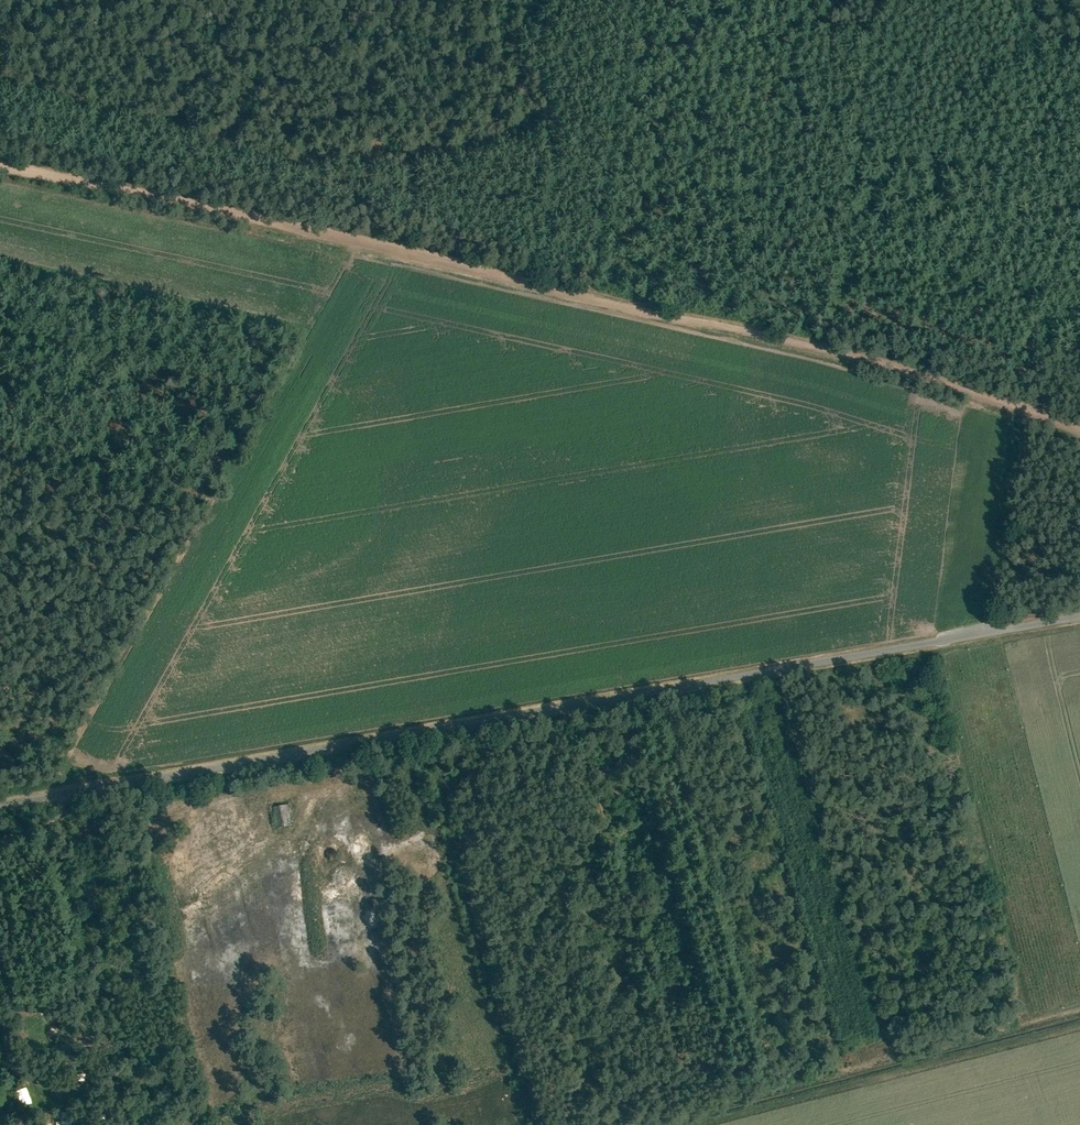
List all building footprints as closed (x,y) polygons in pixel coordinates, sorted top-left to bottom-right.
[(288,803),(278,805),(281,826),(291,825),(288,803)] [(274,827),(280,826),(277,806),(271,807),(274,827)] [(24,1106),(33,1102),(26,1087),(17,1091),(24,1106)]
